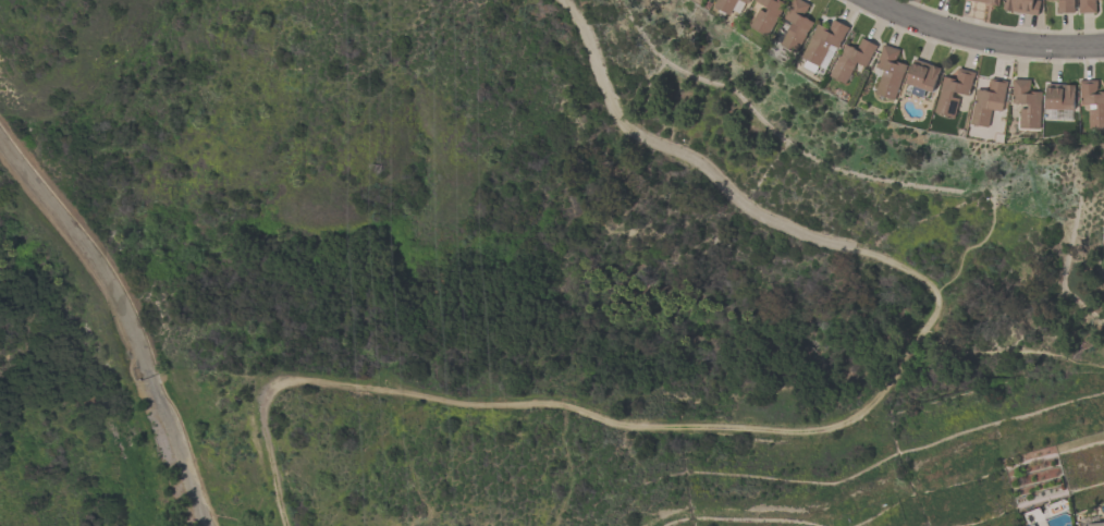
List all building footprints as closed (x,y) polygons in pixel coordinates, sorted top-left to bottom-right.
[(713,5),(716,0),(736,0),(728,14),(713,5)] [(766,8),(753,0),(778,0),(785,3),(766,36),(749,26),(759,9),(764,12),(766,8)] [(784,15),(792,0),(802,0),(809,4),(802,16),(805,17),(805,16),(808,19),(807,19),(813,22),(796,53),(778,44),(790,22),(785,20),(784,15)] [(1003,9),(1004,0),(1040,0),(1036,15),(1003,9)] [(1057,8),(1057,0),(1074,0),(1074,8),(1075,8),(1075,12),(1056,12),(1056,8),(1057,8)] [(1079,4),(1079,0),(1095,0),(1095,3),(1096,3),(1096,13),(1078,13),(1078,4),(1079,4)] [(818,24),(827,29),(833,19),(848,26),(837,48),(830,44),(819,65),(800,57),(818,24)] [(829,74),(845,44),(850,47),(850,46),(854,47),(854,48),(856,49),(861,37),(876,46),(866,66),(857,62),(850,74),(852,75),(850,79),(848,78),(845,84),(829,74)] [(899,49),(898,54),(897,54),(895,61),(906,64),(894,100),(874,93),(883,69),(875,66),(882,49),(881,49),(882,44),(899,49)] [(932,91),(924,89),(922,97),(910,93),(912,85),(906,83),(913,59),(940,68),(932,91)] [(974,72),(968,95),(954,91),(952,97),(958,98),(954,117),(934,112),(942,84),(941,84),(943,76),(955,78),(957,68),(974,72)] [(1007,81),(1006,87),(1005,86),(1002,111),(991,110),(988,127),(970,124),(976,88),(982,90),(982,89),(985,89),(985,90),(988,90),(990,78),(1007,81)] [(1013,103),(1013,79),(1029,81),(1029,91),(1041,93),(1040,129),(1018,129),(1019,108),(1027,108),(1027,103),(1013,103)] [(1096,91),(1103,91),(1103,129),(1088,129),(1088,109),(1095,109),(1095,103),(1080,103),(1080,79),(1096,79),(1096,91)] [(1072,110),(1045,109),(1046,84),(1074,84),(1072,110)]
